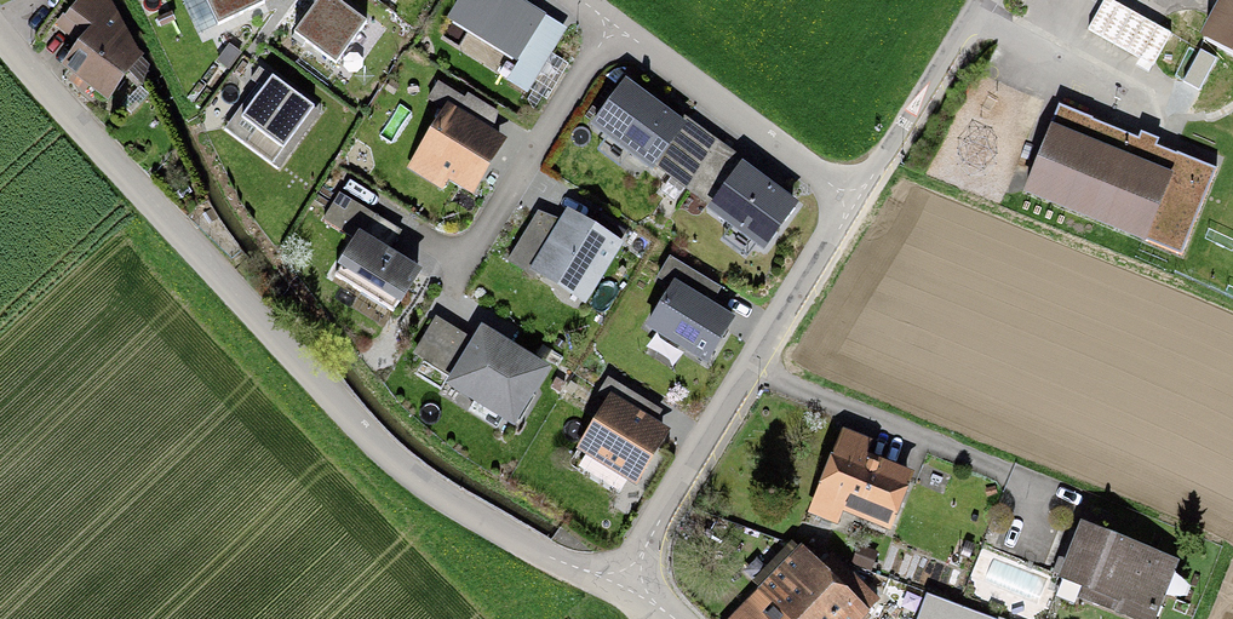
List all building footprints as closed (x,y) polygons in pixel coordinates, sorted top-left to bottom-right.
[(88,0),(80,0),(65,25),(86,37),(63,69),(104,100),(138,57),(113,15),(88,0)] [(219,25),(262,5),(260,0),(207,0),(219,25)] [(299,35),(341,64),(368,25),(332,0),(324,0),(299,35)] [(497,0),(479,0),(461,27),(513,60),(536,25),(497,0)] [(1210,36),(1232,48),(1232,0),(1230,0),(1210,36)] [(592,26),(570,14),(531,81),(553,93),(592,26)] [(272,81),(244,120),(286,149),(313,110),(272,81)] [(679,124),(623,88),(597,129),(683,184),(705,154),(673,132),(679,124)] [(1217,166),(1061,102),(1026,189),(1182,252),(1217,166)] [(496,148),(455,124),(431,164),(472,188),(496,148)] [(736,177),(705,154),(683,184),(763,244),(793,205),(743,168),(736,177)] [(615,245),(567,217),(535,272),(583,300),(615,245)] [(417,274),(363,244),(344,278),(398,308),(417,274)] [(727,320),(674,290),(650,331),(703,361),(727,320)] [(490,335),(457,316),(435,354),(468,374),(490,335)] [(568,363),(502,324),(466,384),(532,423),(568,363)] [(661,438),(615,411),(589,455),(634,483),(661,438)] [(872,450),(842,440),(818,513),(840,520),(843,511),(885,525),(902,475),(867,464),(872,450)] [(1075,524),(1054,580),(1117,604),(1112,617),(1117,618),(1156,618),(1178,562),(1075,524)] [(823,538),(746,618),(880,618),(893,606),(823,538)]
